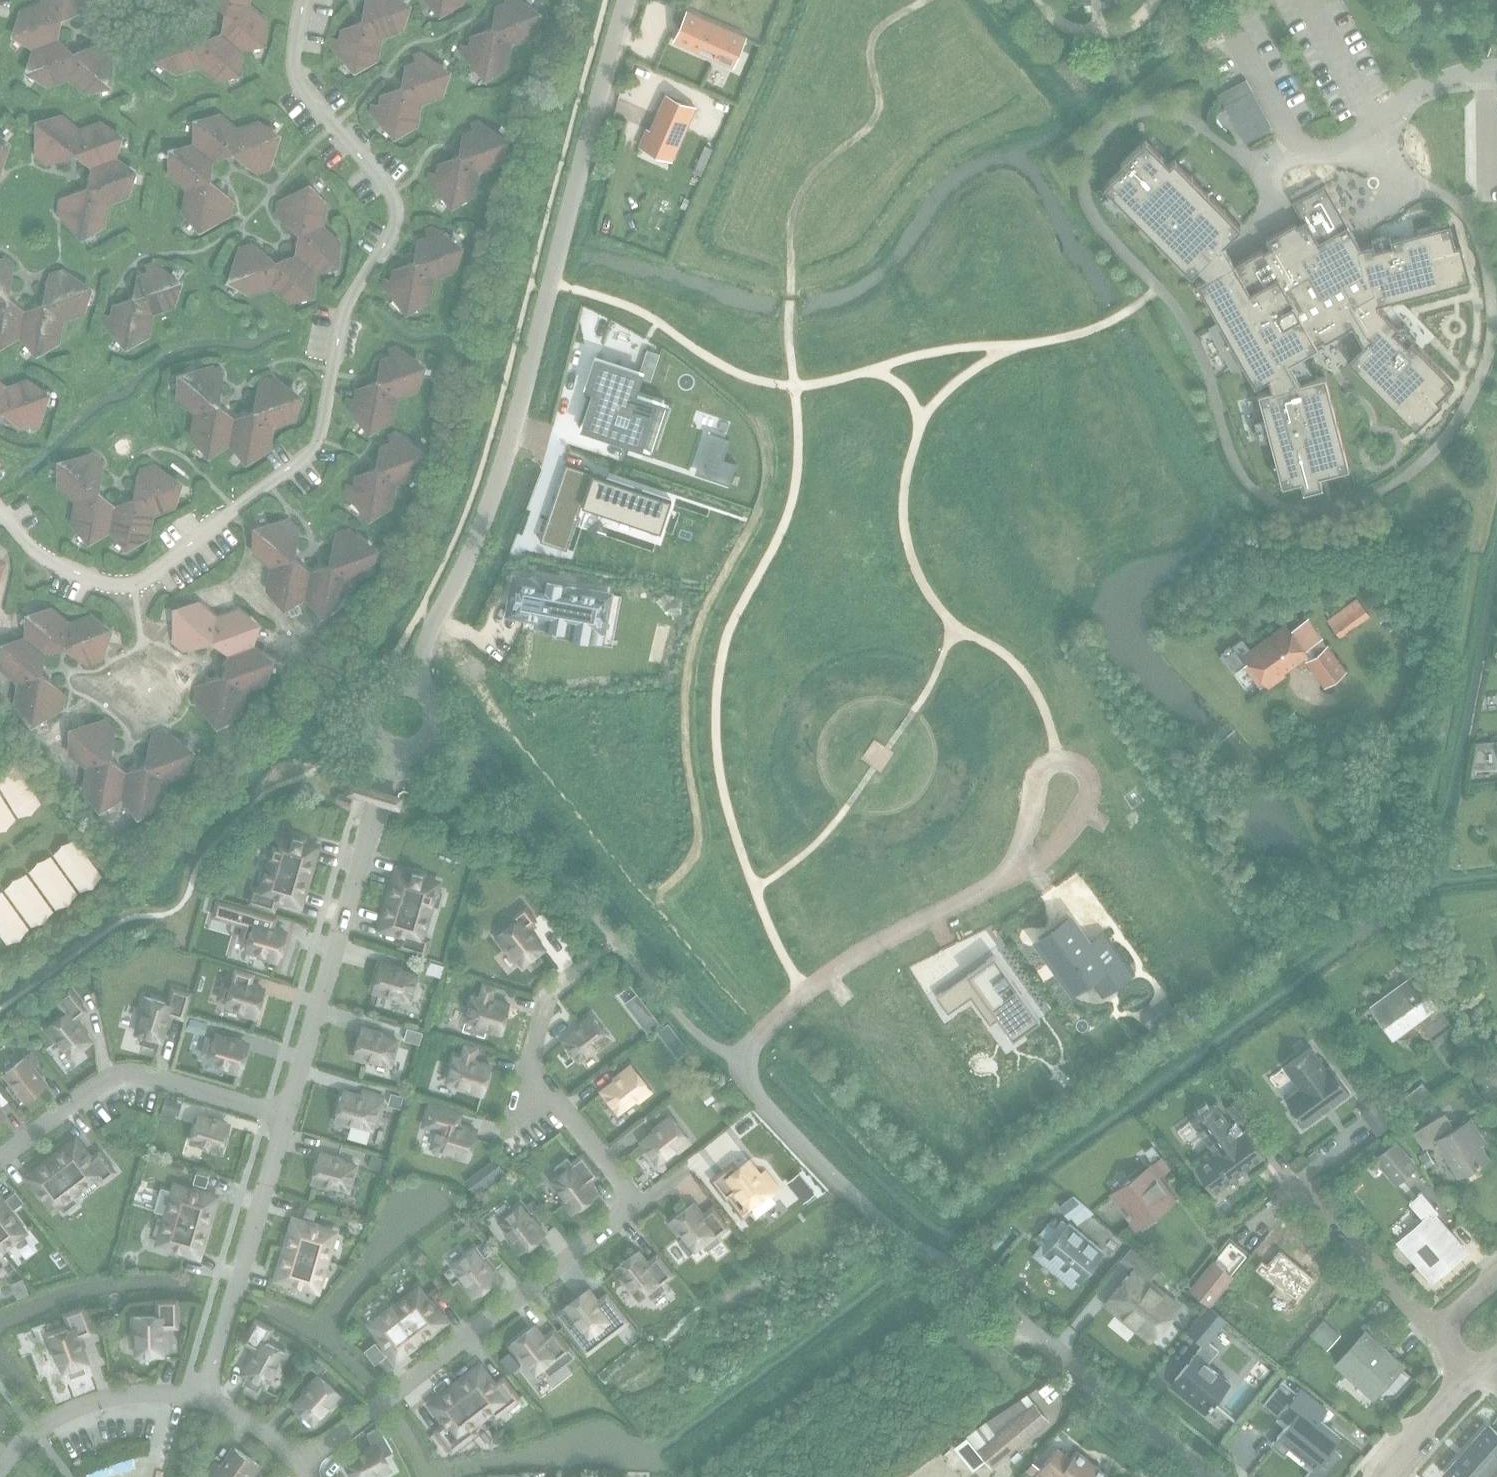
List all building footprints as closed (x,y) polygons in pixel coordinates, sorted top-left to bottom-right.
[(60,17),(81,9),(81,7),(85,8),(90,5),(91,0),(42,0),(41,2),(60,17)] [(248,3),(249,0),(213,0),(226,11),(248,3)] [(362,20),(381,36),(402,28),(405,5),(399,0),(366,0),(362,20)] [(492,26),(511,42),(532,34),(536,11),(522,0),(507,0),(507,1),(496,4),(492,26)] [(16,32),(33,46),(56,38),(60,17),(41,2),(20,9),(16,32)] [(265,17),(248,3),(226,11),(222,32),(240,48),(261,40),(265,17)] [(747,36),(689,9),(675,38),(733,65),(747,36)] [(177,71),(198,63),(202,39),(185,25),(182,26),(181,22),(176,19),(165,24),(164,29),(165,32),(163,33),(159,56),(177,71)] [(381,36),(362,20),(341,28),(339,39),(331,38),(330,44),(334,48),(337,49),(337,51),(355,66),(377,58),(381,36)] [(511,42),(492,26),(471,34),(469,45),(461,44),(460,50),(464,55),(467,55),(467,57),(485,72),(507,64),(511,42)] [(240,48),(222,32),(202,39),(198,63),(215,78),(236,70),(240,48)] [(56,38),(33,46),(30,69),(47,84),(68,76),(73,52),(56,38)] [(94,44),(73,52),(68,76),(86,90),(107,82),(111,59),(110,58),(112,55),(112,49),(103,42),(98,43),(95,46),(94,44)] [(406,64),(402,86),(420,101),(441,94),(445,71),(427,56),(426,57),(424,53),(419,50),(414,52),(416,60),(406,64)] [(1413,66),(1419,63),(1416,57),(1410,60),(1413,66)] [(420,101),(402,86),(381,93),(379,105),(371,104),(370,109),(374,114),(377,114),(377,116),(394,131),(416,123),(420,101)] [(1233,98),(1224,103),(1244,141),(1245,140),(1261,132),(1271,126),(1266,116),(1251,88),(1233,98)] [(645,153),(678,167),(700,113),(670,101),(655,139),(651,137),(645,153)] [(194,143),(212,158),(232,151),(236,127),(219,113),(197,121),(194,143)] [(75,152),(79,128),(61,114),(39,122),(36,145),(38,147),(35,150),(35,155),(44,163),(50,161),(52,158),(54,160),(75,152)] [(463,132),(459,154),(478,170),(499,162),(503,139),(485,124),(483,125),(482,122),(477,119),(471,121),(474,128),(463,132)] [(79,128),(75,152),(91,166),(114,157),(117,135),(99,120),(79,128)] [(257,120),(236,127),(232,151),(250,165),(252,164),(253,168),(258,171),(269,167),(270,162),(269,158),(271,157),(275,135),(257,120)] [(1122,165),(1103,184),(1191,274),(1197,267),(1205,275),(1196,280),(1219,322),(1211,326),(1234,367),(1242,362),(1254,383),(1268,376),(1271,387),(1257,391),(1281,483),(1299,478),(1302,489),(1321,484),(1319,473),(1348,466),(1324,374),(1300,380),(1289,360),(1317,344),(1315,341),(1322,338),(1323,341),(1352,324),(1363,344),(1347,360),(1414,429),(1441,403),(1437,399),(1453,383),(1411,340),(1406,344),(1393,331),(1397,326),(1385,314),(1383,316),(1376,308),(1376,303),(1469,279),(1460,243),(1454,245),(1449,223),(1390,238),(1392,244),(1374,249),(1372,242),(1359,246),(1349,227),(1324,182),(1292,200),(1303,220),(1297,224),(1295,221),(1265,238),(1270,246),(1263,250),(1262,247),(1233,263),(1222,243),(1240,226),(1173,158),(1169,162),(1145,138),(1120,162),(1122,165)] [(169,173),(186,188),(208,179),(212,158),(194,143),(173,150),(169,173)] [(478,170),(459,154),(438,162),(436,173),(428,172),(427,178),(431,182),(435,183),(434,185),(452,200),(474,192),(478,170)] [(114,157),(91,166),(88,187),(107,202),(128,194),(131,171),(114,157)] [(208,179),(186,188),(182,210),(200,225),(222,217),(222,214),(226,215),(230,212),(232,201),(229,197),(225,196),(226,194),(208,179)] [(107,202),(88,187),(67,195),(67,197),(63,196),(58,199),(56,211),(60,214),(64,215),(64,218),(82,232),(103,224),(107,202)] [(282,218),(299,233),(322,225),(326,203),(308,188),(286,196),(286,198),(282,197),(277,200),(275,211),(279,215),(282,216),(282,218)] [(295,254),(314,270),(335,262),(339,239),(322,225),(299,233),(295,254)] [(414,260),(433,276),(454,268),(458,245),(440,230),(438,231),(437,228),(432,225),(426,227),(429,234),(418,238),(414,260)] [(271,285),(275,261),(258,247),(256,248),(255,244),(250,241),(239,245),(237,250),(239,254),(236,255),(232,278),(250,293),(271,285)] [(295,254),(275,261),(271,285),(288,299),(310,291),(314,270),(295,254)] [(7,297),(11,275),(9,273),(12,270),(12,265),(3,257),(0,258),(0,299),(7,297)] [(429,298),(433,276),(414,260),(393,268),(391,279),(383,278),(382,284),(386,288),(389,289),(389,291),(407,306),(429,298)] [(138,274),(134,296),(152,312),(173,304),(177,281),(159,266),(158,267),(156,264),(151,261),(146,263),(148,270),(138,274)] [(48,281),(44,303),(62,318),(83,311),(87,288),(69,273),(67,274),(66,270),(61,267),(50,271),(49,276),(50,280),(48,281)] [(152,312),(134,296),(113,304),(111,315),(103,314),(102,320),(105,324),(109,325),(109,327),(126,341),(148,334),(152,312)] [(7,297),(0,299),(0,341),(19,334),(24,310),(7,297)] [(24,310),(19,334),(37,348),(58,340),(62,318),(44,303),(24,310)] [(381,358),(377,380),(395,395),(416,387),(420,365),(403,350),(401,350),(400,347),(395,344),(389,346),(391,354),(381,358)] [(596,383),(582,427),(638,446),(653,402),(631,394),(637,375),(594,361),(588,380),(596,383)] [(195,412),(217,403),(221,381),(219,380),(222,377),(222,371),(213,364),(208,365),(205,368),(203,366),(181,374),(177,397),(195,412)] [(254,410),(272,425),(293,418),(297,395),(280,380),(277,381),(276,377),(271,374),(260,378),(259,383),(260,387),(258,388),(254,410)] [(27,378),(6,386),(1,410),(19,424),(29,420),(32,428),(38,426),(40,420),(38,417),(40,416),(44,393),(27,378)] [(395,395),(377,380),(356,387),(354,399),(346,397),(345,403),(349,408),(352,408),(352,410),(370,425),(392,417),(395,395)] [(234,417),(217,403),(195,412),(191,434),(209,449),(229,441),(234,417)] [(254,410),(234,417),(229,441),(247,455),(268,447),(272,425),(254,410)] [(380,445),(376,466),(395,482),(416,474),(420,451),(402,436),(400,437),(399,434),(394,431),(388,433),(391,441),(380,445)] [(708,431),(702,451),(710,454),(704,474),(729,483),(736,462),(723,458),(729,438),(708,431)] [(75,500),(97,491),(101,469),(99,468),(102,465),(102,459),(93,452),(88,453),(85,456),(83,454),(62,462),(57,485),(75,500)] [(134,498),(152,513),(173,506),(177,483),(160,468),(157,469),(156,465),(152,462),(140,466),(139,471),(140,475),(138,476),(134,498)] [(553,516),(545,537),(568,545),(584,501),(658,527),(660,519),(665,520),(673,499),(571,463),(564,485),(580,491),(569,522),(553,516)] [(395,482),(376,466),(355,474),(353,485),(346,484),(345,490),(348,494),(352,495),(351,497),(369,512),(391,504),(395,482)] [(114,505),(97,491),(75,500),(71,522),(89,536),(110,529),(114,505)] [(148,535),(152,513),(134,498),(114,505),(110,529),(127,543),(148,535)] [(270,565),(293,557),(297,535),(295,533),(298,530),(298,525),(289,517),(283,518),(281,522),(279,520),(257,528),(253,551),(270,565)] [(333,541),(330,563),(348,579),(369,571),(373,548),(355,533),(353,534),(352,530),(347,528),(336,532),(334,537),(336,541),(333,541)] [(309,571),(293,557),(270,565),(266,587),(284,602),(305,595),(309,571)] [(348,579),(330,563),(309,571),(305,595),(322,609),(344,601),(348,579)] [(500,565),(496,589),(510,591),(508,599),(518,601),(554,609),(583,615),(589,583),(548,575),(548,574),(519,569),(500,565)] [(1357,597),(1327,619),(1339,635),(1369,614),(1357,597)] [(212,639),(216,615),(199,601),(177,609),(173,632),(175,633),(173,636),(173,641),(182,649),(187,648),(189,645),(191,646),(212,639)] [(29,614),(26,636),(44,652),(64,644),(68,621),(51,606),(29,614)] [(237,607),(216,615),(212,639),(229,653),(251,644),(255,622),(237,607)] [(68,621),(64,644),(81,659),(84,658),(85,662),(90,664),(101,660),(102,655),(101,652),(103,651),(107,628),(89,613),(68,621)] [(1250,649),(1243,654),(1267,686),(1284,674),(1282,671),(1303,655),(1325,684),(1344,670),(1306,618),(1290,630),(1286,623),(1250,649)] [(1,667),(18,681),(40,673),(44,652),(26,636),(5,644),(1,667)] [(268,659),(251,644),(229,653),(225,674),(243,689),(264,682),(268,659)] [(40,673),(18,681),(14,703),(32,718),(53,710),(54,708),(58,709),(62,706),(64,694),(61,690),(57,690),(58,687),(40,673)] [(243,689),(225,674),(204,682),(203,684),(200,683),(195,686),(193,697),(196,701),(200,702),(200,704),(218,719),(239,711),(243,689)] [(86,766),(109,758),(113,736),(111,734),(114,731),(114,726),(105,718),(99,719),(97,722),(95,721),(73,729),(69,752),(86,766)] [(149,742),(146,764),(164,780),(185,772),(189,749),(171,734),(169,735),(168,731),(163,729),(152,733),(150,738),(152,741),(149,742)] [(125,771),(109,758),(86,766),(83,788),(100,803),(121,795),(125,771)] [(164,780),(146,764),(125,771),(121,795),(138,810),(160,802),(164,780)] [(267,839),(263,854),(270,856),(267,867),(305,878),(310,859),(311,860),(316,845),(301,841),(302,838),(293,836),(292,839),(277,835),(275,841),(267,839)] [(305,878),(267,867),(261,889),(253,886),(249,900),(273,907),(277,896),(299,902),(303,888),(302,887),(305,878)] [(389,902),(426,913),(429,903),(437,905),(441,890),(434,888),(436,881),(420,877),(421,873),(413,871),(412,873),(398,869),(393,884),(394,884),(389,902)] [(420,935),(426,913),(389,902),(386,912),(385,911),(381,926),(403,933),(399,944),(424,951),(428,938),(420,935)] [(509,944),(523,962),(543,947),(532,933),(534,932),(527,923),(533,919),(524,906),(513,915),(517,920),(497,935),(506,947),(509,944)] [(264,951),(262,955),(277,959),(284,933),(270,929),(274,917),(250,910),(242,936),(249,939),(247,946),(264,951)] [(1112,977),(1130,965),(1105,931),(1089,943),(1072,919),(1056,931),(1053,927),(1036,939),(1071,988),(1103,965),(1112,977)] [(1039,1018),(993,953),(966,973),(983,995),(975,1001),(990,1021),(997,1016),(1012,1037),(1039,1018)] [(381,961),(372,990),(387,994),(388,991),(409,997),(416,973),(400,968),(400,966),(381,961)] [(1393,1036),(1437,1004),(1415,974),(1383,998),(1392,1010),(1381,1019),(1393,1036)] [(255,1016),(263,989),(232,980),(231,983),(223,980),(218,997),(226,1000),(226,1002),(242,1007),(241,1011),(255,1016)] [(500,1032),(508,1002),(490,997),(494,985),(483,982),(479,996),(472,994),(465,1018),(487,1025),(486,1028),(500,1032)] [(947,986),(935,995),(947,1011),(959,1003),(947,986)] [(189,992),(172,987),(168,1002),(143,995),(139,1009),(143,1010),(137,1032),(141,1033),(139,1041),(154,1045),(156,1037),(161,1039),(166,1022),(168,1023),(171,1012),(182,1016),(189,992)] [(85,1008),(69,988),(55,999),(65,1012),(45,1028),(54,1039),(57,1037),(71,1055),(91,1039),(80,1025),(82,1024),(75,1015),(85,1008)] [(610,1038),(591,1014),(575,1026),(577,1027),(563,1038),(579,1058),(596,1044),(598,1047),(610,1038)] [(368,1057),(390,1063),(397,1038),(381,1034),(381,1032),(362,1026),(353,1056),(367,1060),(368,1057)] [(239,1071),(246,1044),(216,1035),(215,1039),(207,1037),(203,1052),(210,1055),(209,1058),(226,1062),(224,1067),(239,1071)] [(481,1093),(490,1063),(472,1058),(476,1047),(465,1044),(461,1057),(454,1055),(447,1079),(468,1086),(467,1089),(481,1093)] [(1304,1124),(1349,1092),(1329,1064),(1325,1066),(1310,1046),(1285,1064),(1300,1085),(1284,1097),(1295,1111),(1292,1114),(1300,1125),(1303,1122),(1304,1124)] [(5,1071),(26,1098),(45,1084),(31,1066),(37,1061),(30,1052),(5,1071)] [(636,1095),(638,1098),(650,1089),(630,1065),(615,1077),(616,1079),(602,1089),(618,1109),(636,1095)] [(1409,1112),(1431,1095),(1422,1082),(1399,1099),(1409,1112)] [(361,1095),(343,1089),(335,1119),(349,1123),(350,1120),(371,1126),(378,1103),(380,1103),(382,1095),(363,1089),(361,1095)] [(1226,1105),(1238,1122),(1251,1112),(1239,1096),(1226,1105)] [(1374,1100),(1360,1111),(1376,1134),(1391,1123),(1374,1100)] [(1196,1129),(1211,1150),(1191,1165),(1212,1194),(1264,1155),(1253,1138),(1244,1127),(1238,1132),(1214,1101),(1189,1120),(1196,1129)] [(424,1123),(437,1127),(432,1144),(454,1150),(453,1154),(467,1158),(475,1128),(457,1123),(461,1111),(430,1102),(424,1123)] [(1460,1175),(1488,1156),(1474,1133),(1479,1130),(1471,1117),(1454,1128),(1444,1112),(1413,1130),(1423,1146),(1437,1138),(1437,1139),(1460,1175)] [(206,1147),(220,1152),(228,1125),(198,1116),(191,1138),(208,1143),(206,1147)] [(675,1146),(677,1149),(689,1140),(670,1116),(654,1128),(655,1129),(642,1140),(657,1160),(675,1146)] [(1370,1158),(1394,1183),(1416,1164),(1394,1138),(1370,1158)] [(103,1179),(114,1170),(99,1150),(89,1157),(75,1139),(63,1149),(57,1155),(81,1186),(98,1172),(103,1179)] [(339,1159),(339,1157),(320,1151),(311,1181),(325,1185),(326,1182),(348,1188),(355,1164),(339,1159)] [(560,1173),(552,1179),(565,1197),(563,1199),(571,1211),(596,1192),(587,1180),(597,1173),(581,1153),(570,1162),(567,1157),(555,1166),(560,1173)] [(58,1203),(63,1209),(76,1200),(71,1193),(81,1186),(57,1155),(41,1167),(40,1166),(28,1176),(42,1195),(43,1194),(53,1207),(58,1203)] [(748,1160),(723,1179),(732,1190),(735,1188),(749,1206),(768,1191),(769,1192),(776,1187),(764,1171),(759,1174),(748,1160)] [(1137,1223),(1173,1198),(1150,1166),(1114,1191),(1137,1223)] [(175,1185),(167,1213),(205,1224),(209,1210),(210,1211),(214,1196),(191,1189),(191,1190),(175,1185)] [(1425,1219),(1402,1239),(1432,1274),(1461,1249),(1432,1215),(1437,1210),(1421,1192),(1410,1201),(1425,1219)] [(1070,1216),(1078,1209),(1084,1218),(1093,1211),(1073,1195),(1061,1204),(1070,1216)] [(0,1248),(23,1231),(13,1218),(14,1217),(0,1199),(0,1248)] [(707,1248),(719,1239),(716,1234),(727,1226),(712,1206),(702,1214),(693,1202),(669,1221),(678,1233),(681,1230),(685,1236),(679,1241),(688,1253),(702,1242),(707,1248)] [(530,1217),(519,1204),(499,1219),(513,1237),(510,1239),(519,1251),(544,1232),(532,1216),(530,1217)] [(205,1224),(167,1213),(165,1219),(158,1217),(153,1232),(161,1234),(159,1241),(175,1245),(174,1246),(197,1253),(202,1238),(201,1238),(205,1224)] [(291,1234),(287,1248),(324,1259),(333,1232),(317,1227),(318,1226),(294,1219),(290,1234),(291,1234)] [(1078,1278),(1102,1249),(1070,1223),(1051,1246),(1051,1245),(1045,1252),(1078,1278)] [(324,1259),(287,1248),(283,1262),(282,1262),(277,1276),(301,1283),(301,1282),(316,1287),(324,1259)] [(483,1261),(473,1248),(453,1263),(466,1281),(463,1283),(472,1295),(497,1276),(485,1260),(483,1261)] [(1130,1270),(1105,1302),(1140,1331),(1149,1339),(1166,1318),(1177,1305),(1178,1304),(1150,1281),(1158,1271),(1130,1248),(1120,1262),(1130,1270)] [(1267,1263),(1258,1274),(1273,1286),(1274,1286),(1302,1308),(1305,1311),(1313,1302),(1325,1286),(1278,1249),(1267,1263)] [(638,1250),(613,1269),(622,1280),(625,1278),(639,1296),(647,1290),(652,1296),(664,1287),(660,1282),(671,1274),(656,1254),(647,1261),(638,1250)] [(1208,1300),(1230,1274),(1214,1260),(1192,1287),(1208,1300)] [(1236,1276),(1212,1305),(1229,1318),(1252,1289),(1236,1276)] [(418,1288),(395,1306),(419,1337),(430,1328),(431,1329),(443,1320),(428,1300),(427,1301),(418,1288)] [(588,1289),(563,1308),(556,1313),(565,1324),(572,1319),(575,1317),(588,1335),(609,1319),(598,1306),(600,1304),(588,1289)] [(164,1324),(176,1324),(175,1299),(158,1299),(158,1315),(132,1316),(133,1330),(136,1330),(137,1353),(162,1352),(162,1335),(164,1335),(164,1324)] [(1204,1342),(1224,1317),(1208,1305),(1188,1329),(1204,1342)] [(71,1375),(85,1370),(82,1363),(87,1361),(81,1345),(83,1344),(79,1334),(90,1330),(82,1306),(65,1312),(71,1327),(47,1336),(52,1350),(55,1349),(63,1370),(68,1368),(71,1375)] [(419,1337),(395,1306),(372,1323),(382,1336),(381,1337),(396,1356),(408,1347),(407,1346),(419,1337)] [(264,1341),(271,1326),(256,1318),(244,1340),(255,1346),(249,1355),(251,1356),(243,1371),(266,1384),(276,1364),(279,1366),(286,1353),(264,1341)] [(548,1371),(560,1362),(557,1357),(568,1349),(553,1329),(543,1336),(534,1325),(510,1344),(519,1355),(521,1353),(535,1371),(543,1365),(548,1371)] [(1372,1392),(1399,1362),(1366,1332),(1338,1362),(1372,1392)] [(1204,1411),(1229,1381),(1195,1353),(1174,1378),(1194,1394),(1190,1399),(1204,1411)] [(518,1397),(503,1377),(493,1384),(479,1366),(466,1375),(467,1376),(456,1385),(480,1416),(490,1408),(495,1414),(518,1397)] [(294,1403),(313,1420),(328,1404),(331,1406),(341,1395),(318,1375),(304,1389),(306,1390),(294,1403)] [(1281,1380),(1262,1404),(1278,1416),(1282,1412),(1290,1419),(1271,1443),(1283,1453),(1291,1443),(1317,1464),(1339,1435),(1313,1415),(1322,1405),(1299,1387),(1295,1392),(1281,1380)] [(480,1416),(456,1385),(444,1394),(444,1393),(431,1402),(446,1421),(436,1428),(452,1448),(474,1430),(469,1424),(480,1416)] [(1034,1402),(978,1449),(990,1465),(1005,1453),(1047,1418),(1034,1402)] [(1445,1472),(1450,1476),(1489,1476),(1496,1468),(1496,1431),(1488,1423),(1445,1472)] [(372,1443),(358,1450),(359,1452),(344,1460),(353,1476),(366,1476),(376,1472),(378,1475),(391,1468),(383,1455),(392,1450),(378,1425),(366,1432),(372,1443)] [(1033,1474),(1037,1476),(1055,1476),(1056,1476),(1057,1476),(1107,1476),(1109,1475),(1076,1449),(1070,1456),(1056,1446),(1033,1474)] [(209,1471),(217,1476),(242,1476),(254,1460),(235,1447),(222,1466),(215,1462),(209,1471)]
